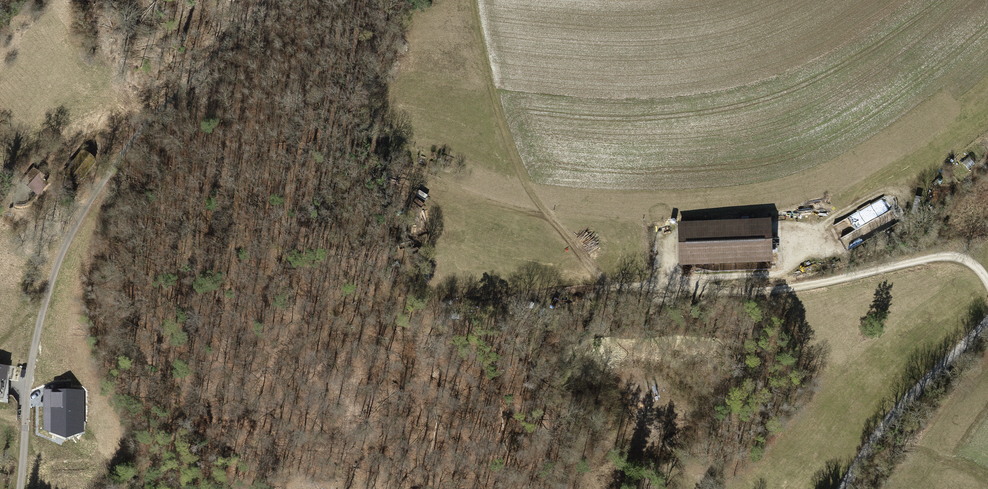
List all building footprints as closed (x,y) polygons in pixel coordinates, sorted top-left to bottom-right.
[(50,181),(34,169),(22,184),(39,196),(50,181)] [(893,211),(842,238),(849,251),(900,224),(893,211)] [(767,265),(766,221),(674,223),(675,268),(767,265)] [(0,367),(0,398),(4,398),(9,369),(0,367)] [(80,430),(80,393),(52,393),(52,429),(66,434),(80,430)]
